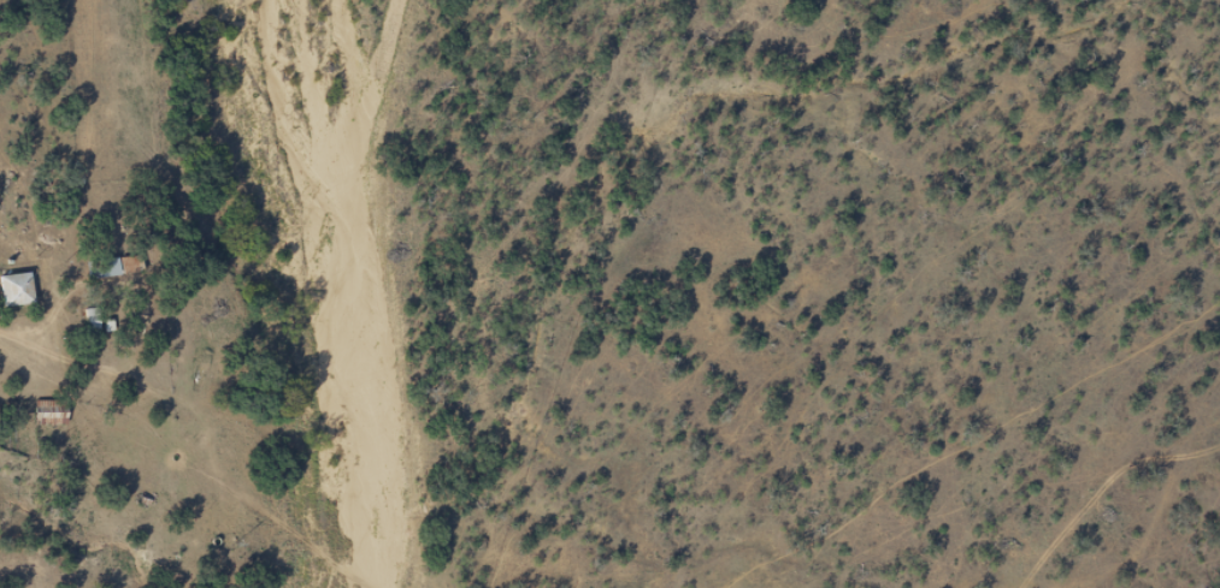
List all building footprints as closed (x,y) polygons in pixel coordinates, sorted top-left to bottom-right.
[(140,256),(87,261),(88,278),(142,273),(140,256)] [(32,304),(29,273),(0,275),(0,295),(1,307),(32,304)] [(65,425),(65,402),(36,402),(36,425),(65,425)]
